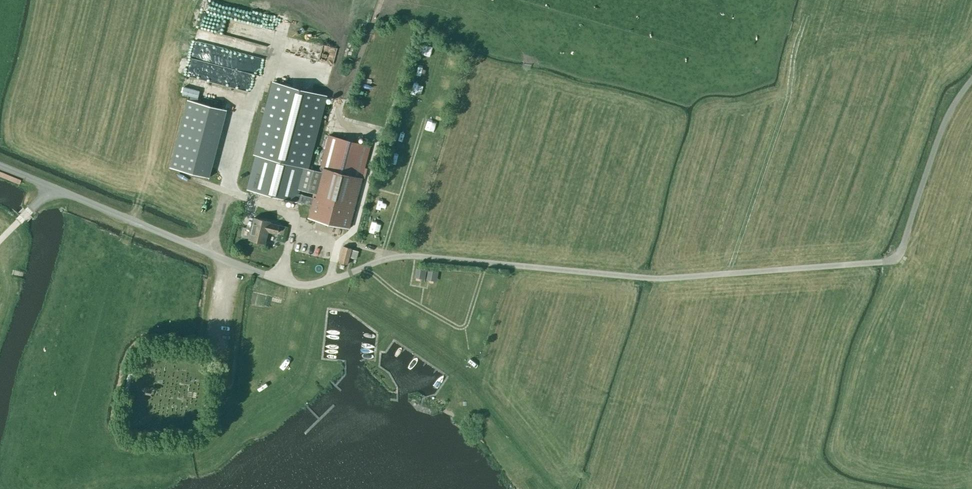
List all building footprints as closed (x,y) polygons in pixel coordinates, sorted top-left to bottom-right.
[(202,16),(196,41),(197,42),(194,58),(230,67),(231,60),(234,61),(236,52),(234,52),(241,25),(202,16)] [(209,177),(226,110),(187,100),(170,167),(209,177)] [(349,227),(350,225),(361,177),(369,146),(329,135),(324,154),(319,171),(305,167),(314,132),(265,119),(247,189),(296,201),(311,204),(308,216),(349,227)] [(25,181),(2,172),(0,176),(23,186),(25,181)] [(268,231),(277,233),(279,225),(270,223),(270,221),(254,217),(248,239),(265,243),(268,231)] [(338,262),(347,265),(351,249),(342,246),(338,262)] [(426,281),(427,271),(416,270),(415,280),(426,281)] [(437,283),(439,274),(429,272),(427,281),(437,283)]
